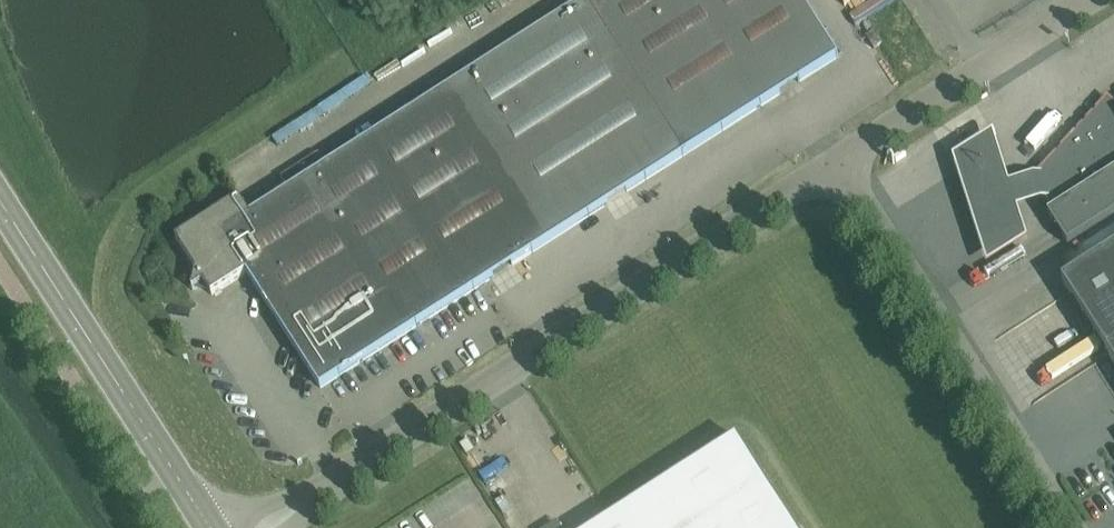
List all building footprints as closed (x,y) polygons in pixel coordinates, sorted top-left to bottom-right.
[(452,86),(249,215),(239,198),(175,239),(211,295),(246,273),(320,388),(838,57),(801,0),(586,0),(452,86)] [(874,31),(865,36),(873,49),(882,43),(874,31)] [(1051,212),(1047,214),(1058,230),(1067,245),(1113,215),(1113,105),(1107,99),(1080,129),(1100,160),(1103,158),(1113,173),(1051,212)] [(1042,176),(1045,206),(1051,212),(1113,173),(1103,158),(1100,160),(1080,129),(1042,176)] [(1013,212),(1045,206),(1042,176),(1002,190),(986,136),(945,161),(981,273),(1018,247),(1013,212)] [(1062,283),(1113,364),(1113,249),(1062,283)] [(736,437),(594,527),(795,527),(736,437)]
